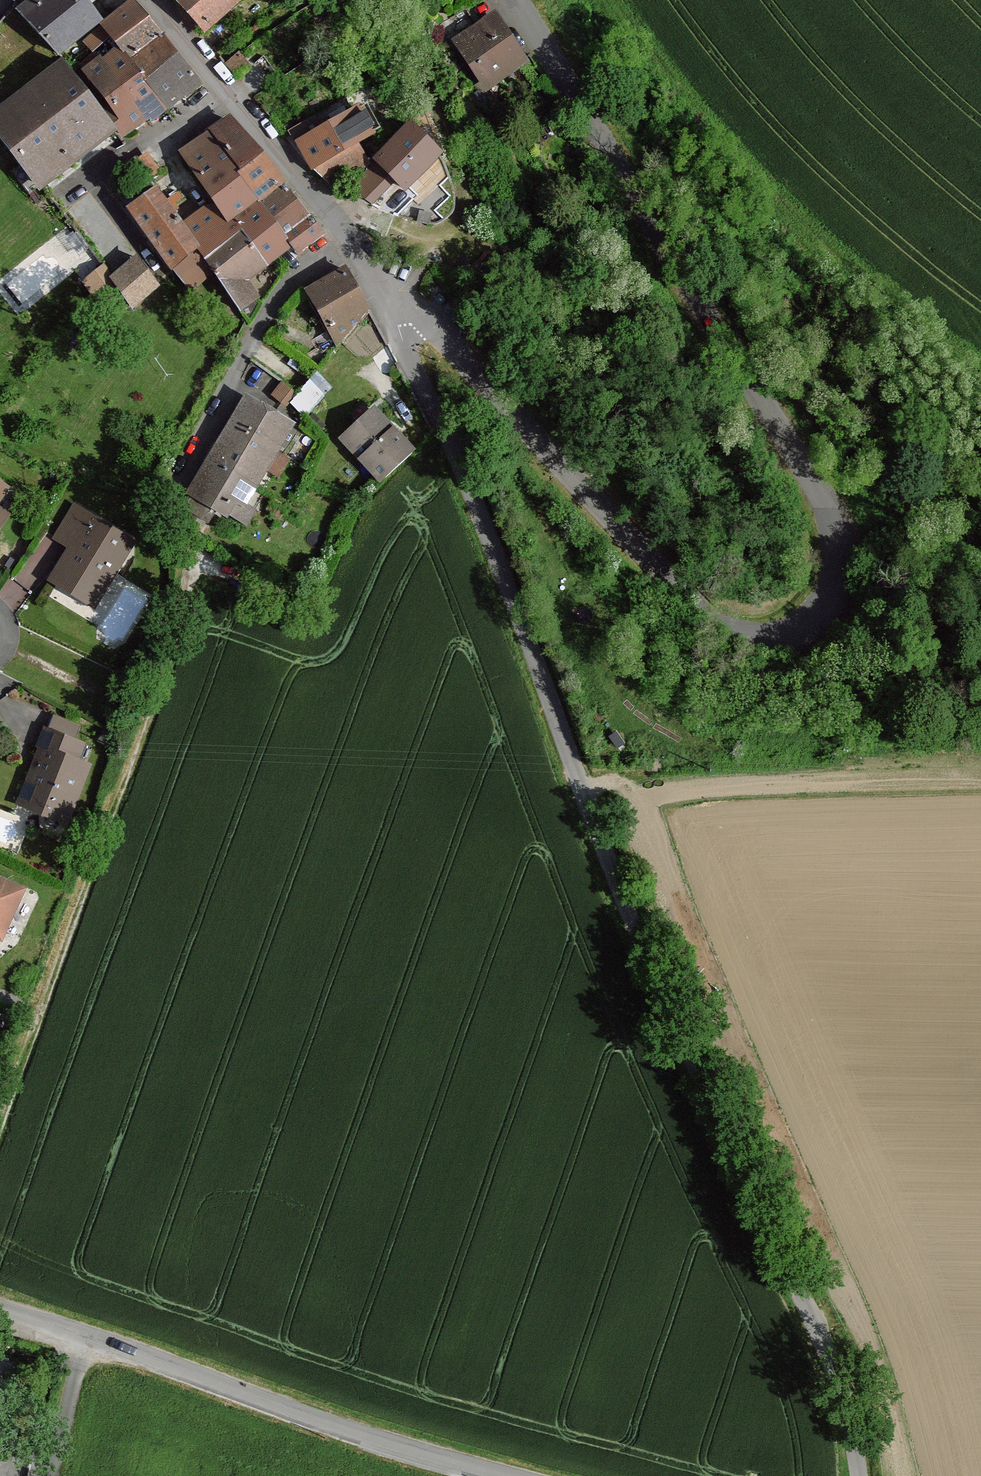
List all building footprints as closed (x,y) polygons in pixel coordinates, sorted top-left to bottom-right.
[(87,0),(46,0),(25,17),(40,34),(44,37),(59,53),(101,19),(90,4),(87,0)] [(204,26),(234,0),(182,0),(204,26)] [(111,37),(122,50),(132,61),(149,48),(164,37),(155,26),(151,21),(139,8),(138,6),(135,2),(118,15),(103,26),(104,28),(111,37)] [(451,46),(460,41),(480,28),(477,23),(467,7),(440,24),(451,46)] [(495,19),(480,28),(460,41),(486,83),(478,88),(486,101),(504,90),(496,76),(521,61),(495,19)] [(96,50),(111,37),(104,28),(87,42),(95,51),(96,50)] [(177,52),(164,37),(149,48),(166,70),(182,89),(188,96),(202,84),(195,75),(179,56),(177,52)] [(149,48),(132,61),(149,84),(164,103),(182,89),(166,70),(149,48)] [(96,50),(95,51),(71,71),(78,80),(87,73),(103,59),(96,50)] [(122,50),(106,62),(114,74),(133,98),(147,115),(150,118),(166,105),(164,103),(149,84),(132,61),(122,50)] [(240,53),(226,63),(236,75),(249,64),(240,53)] [(114,74),(106,62),(103,59),(87,73),(106,100),(98,107),(111,122),(116,130),(120,135),(147,115),(133,98),(114,74)] [(71,71),(66,66),(31,93),(6,112),(0,117),(0,131),(15,151),(20,157),(37,181),(77,150),(111,122),(98,107),(90,96),(78,80),(71,71)] [(481,104),(486,101),(478,88),(474,92),(481,104)] [(361,109),(317,135),(301,145),(316,165),(359,140),(374,132),(363,115),(361,109)] [(229,117),(202,136),(207,142),(219,134),(218,131),(233,121),(229,117)] [(218,131),(219,134),(207,142),(233,177),(239,172),(261,155),(252,143),(233,121),(218,131)] [(77,150),(37,181),(43,188),(116,130),(111,122),(77,150)] [(411,126),(378,160),(397,179),(407,189),(440,154),(411,126)] [(207,142),(202,136),(182,150),(187,157),(207,142)] [(359,140),(316,165),(331,181),(369,159),(359,140)] [(218,196),(243,178),(239,172),(233,177),(207,142),(187,157),(198,174),(215,198),(218,196)] [(146,172),(157,162),(150,151),(138,158),(142,165),(146,172)] [(258,199),(260,201),(284,183),(274,171),(261,155),(239,172),(243,178),(258,199)] [(397,179),(378,160),(350,188),(373,203),(397,179)] [(157,162),(146,172),(151,177),(162,170),(157,162)] [(258,199),(243,178),(218,196),(221,202),(187,226),(201,246),(199,249),(204,257),(240,227),(233,218),(258,199)] [(274,220),(287,238),(313,218),(302,204),(284,183),(260,201),(274,220)] [(201,246),(187,226),(165,197),(161,191),(134,208),(158,240),(155,243),(174,270),(199,249),(201,246)] [(274,220),(260,201),(258,199),(233,218),(240,227),(204,257),(214,271),(229,294),(249,324),(253,318),(258,310),(262,303),(244,273),(287,238),(274,220)] [(418,219),(431,222),(433,213),(420,211),(418,219)] [(313,218),(287,238),(299,253),(304,250),(301,246),(323,229),(313,218)] [(214,271),(199,249),(174,270),(190,289),(214,271)] [(139,257),(112,278),(116,284),(120,291),(130,304),(157,283),(139,257)] [(349,269),(310,292),(341,343),(357,324),(370,309),(359,288),(349,269)] [(116,284),(112,278),(104,284),(113,296),(120,291),(116,284)] [(288,403),(297,390),(287,383),(277,395),(288,403)] [(300,390),(291,401),(303,414),(313,405),(300,390)] [(239,423),(253,401),(248,399),(235,421),(239,423)] [(239,423),(235,421),(213,458),(230,468),(243,475),(255,483),(290,423),(280,417),(283,413),(278,409),(274,414),(253,401),(239,423)] [(411,452),(374,410),(344,436),(382,478),(411,452)] [(203,474),(236,494),(245,499),(255,483),(243,475),(230,468),(213,458),(209,465),(207,463),(201,473),(203,474)] [(227,511),(236,494),(203,474),(194,490),(197,493),(189,506),(194,508),(189,517),(197,524),(203,514),(206,516),(215,503),(227,511)] [(274,497),(268,508),(281,516),(288,505),(274,497)] [(77,506),(58,538),(74,549),(57,578),(93,600),(130,540),(77,506)] [(308,574),(304,579),(316,586),(319,580),(308,574)] [(47,728),(40,745),(44,747),(24,801),(64,816),(85,762),(79,759),(84,743),(47,728)] [(3,927),(20,890),(0,881),(0,925),(3,927)]
